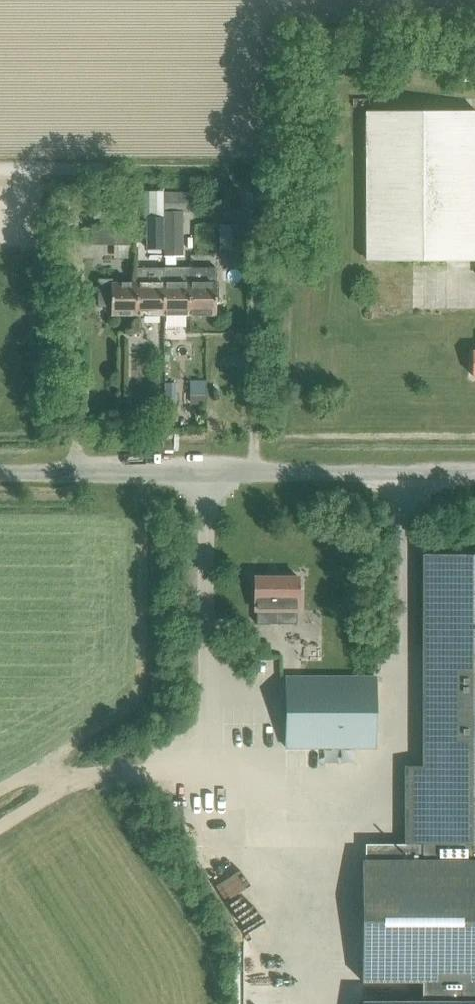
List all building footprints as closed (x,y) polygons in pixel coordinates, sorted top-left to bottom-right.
[(364,111),(365,261),(474,261),(474,110),(364,111)] [(164,192),(164,213),(189,213),(189,192),(164,192)] [(182,224),(163,224),(164,256),(182,256),(182,224)] [(247,227),(220,226),(219,251),(246,252),(247,227)] [(132,228),(83,227),(83,245),(132,245),(132,228)] [(190,315),(190,267),(164,267),(164,282),(164,315),(190,315)] [(216,315),(216,282),(216,267),(190,267),(190,315),(216,315)] [(138,282),(113,282),(113,278),(98,278),(98,307),(111,307),(111,314),(138,315),(138,282)] [(164,282),(145,282),(138,282),(138,315),(164,315),(164,282)] [(423,553),(423,766),(405,766),(405,843),(422,843),(474,843),(474,553),(423,553)] [(298,611),(298,577),(254,577),(254,611),(256,610),(256,624),(270,624),(270,611),(298,611)] [(375,747),(375,676),(286,676),(286,747),(375,747)] [(255,877),(247,849),(233,853),(229,840),(203,848),(219,903),(249,895),(245,880),(255,877)] [(422,843),(422,860),(365,860),(362,860),(362,981),(422,981),(474,981),(474,843),(422,843)] [(365,844),(365,860),(422,860),(422,843),(405,843),(405,844),(365,844)] [(422,981),(422,1001),(361,1001),(361,1003),(474,1003),(474,981),(422,981)]
